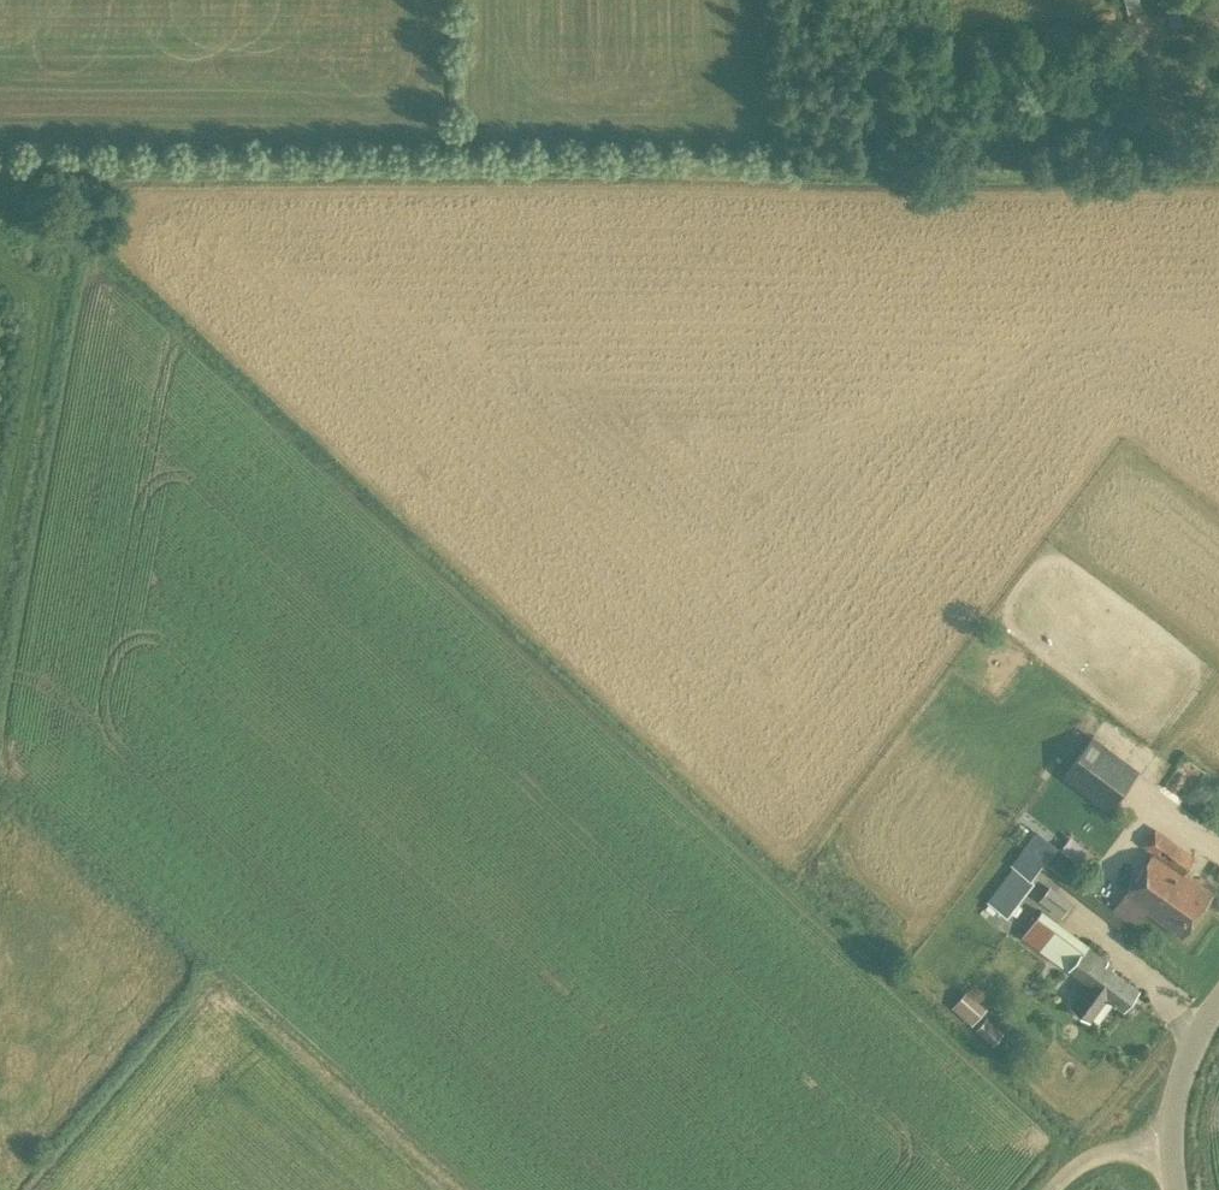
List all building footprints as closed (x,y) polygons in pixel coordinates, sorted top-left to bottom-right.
[(1061,775),(1108,810),(1139,769),(1092,734),(1061,775)] [(1153,852),(1123,895),(1111,910),(1134,926),(1145,911),(1181,937),(1213,892),(1183,871),(1194,856),(1155,829),(1143,845),(1153,852)] [(1013,866),(987,900),(1006,915),(1033,882),(1028,879),(1051,850),(1033,836),(1011,864),(1013,866)] [(1050,883),(1039,898),(1062,914),(1073,899),(1050,883)] [(1110,965),(1087,947),(1089,944),(1041,908),(1021,937),(1066,971),(1069,968),(1088,983),(1071,1005),(1089,1020),(1107,997),(1123,1009),(1138,990),(1109,966),(1110,965)] [(966,990),(951,1006),(971,1024),(986,1007),(966,990)] [(1000,1032),(986,1018),(973,1029),(988,1043),(1000,1032)]
